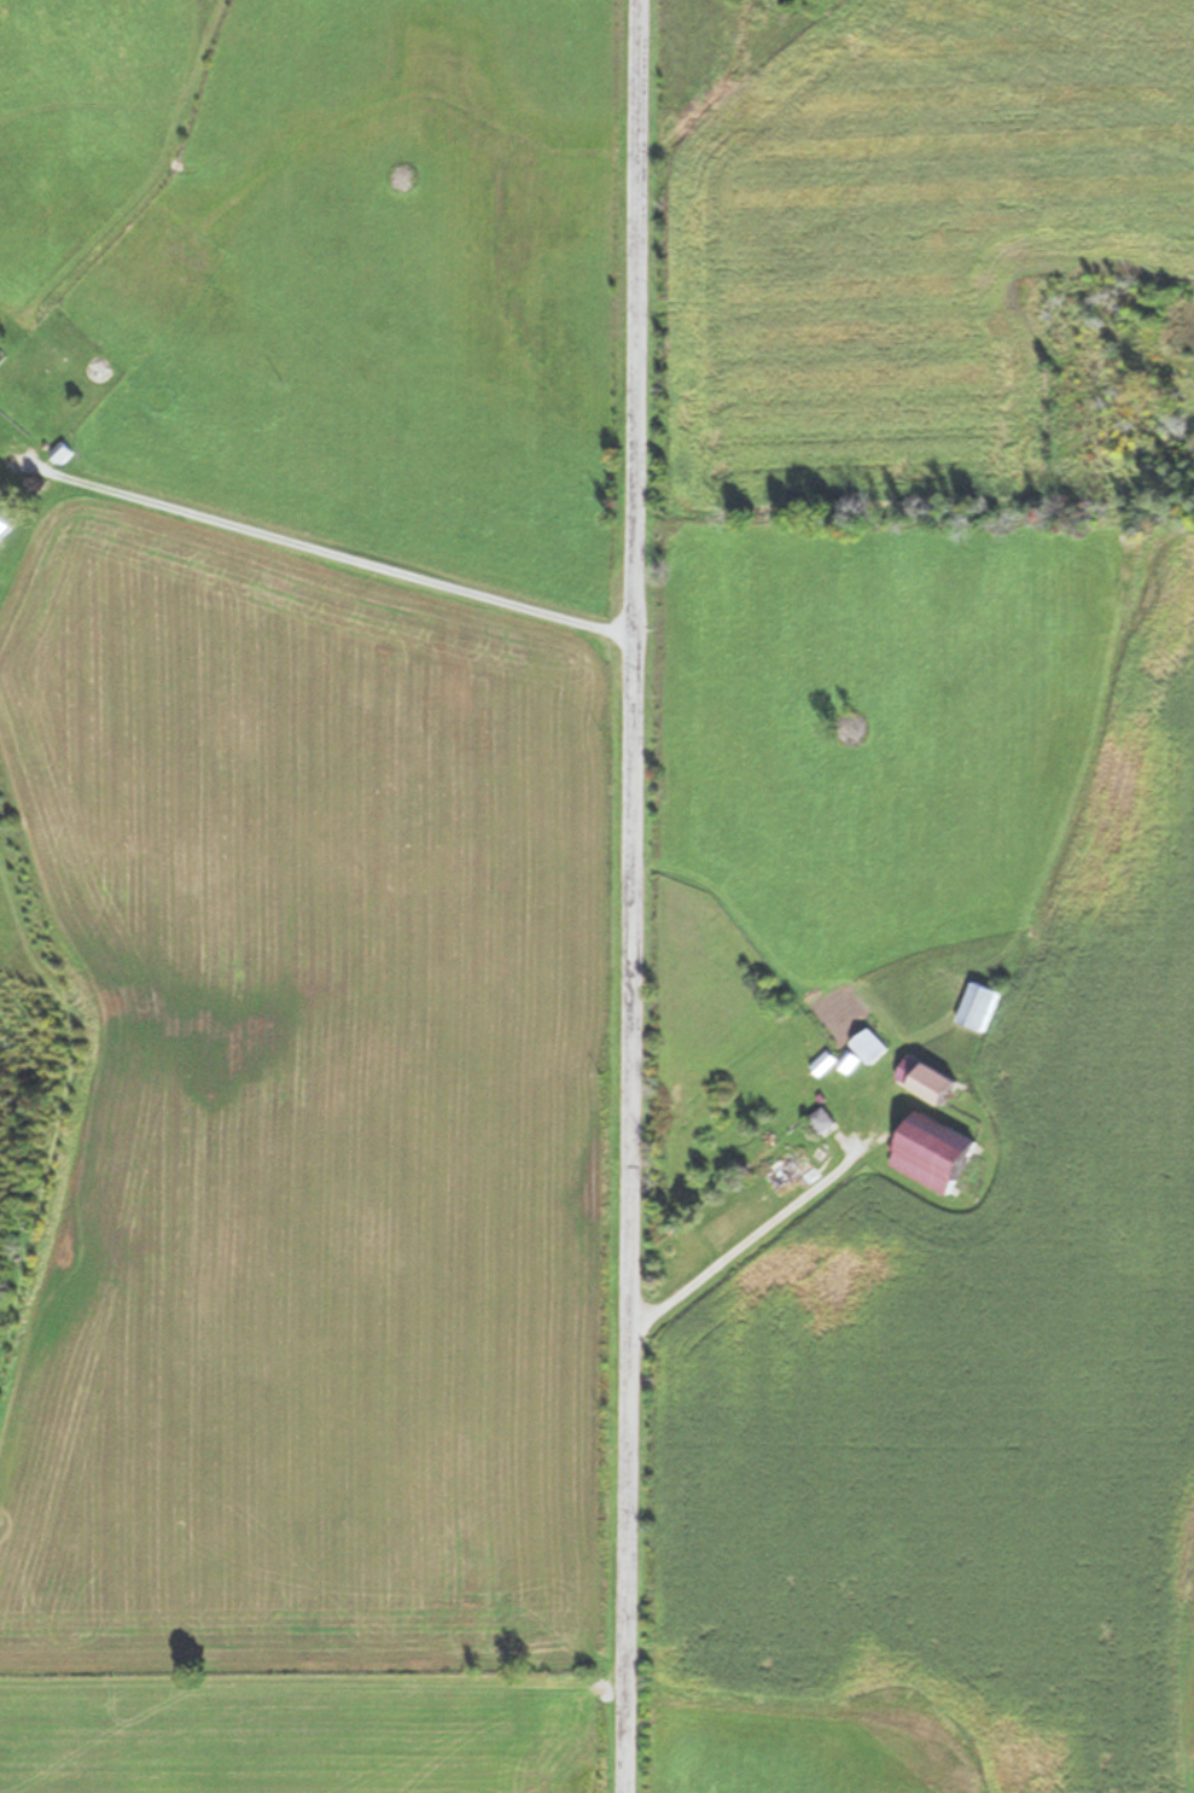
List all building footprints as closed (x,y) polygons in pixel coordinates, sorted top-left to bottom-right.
[(72,451),(60,441),(47,454),(59,465),(72,451)] [(0,515),(0,536),(11,527),(0,515)] [(996,992),(971,981),(953,1021),(979,1032),(996,992)] [(893,1078),(941,1106),(956,1081),(908,1053),(893,1078)] [(977,1142),(920,1109),(889,1164),(946,1196),(977,1142)] [(815,1176),(806,1152),(762,1168),(771,1192),(815,1176)]
